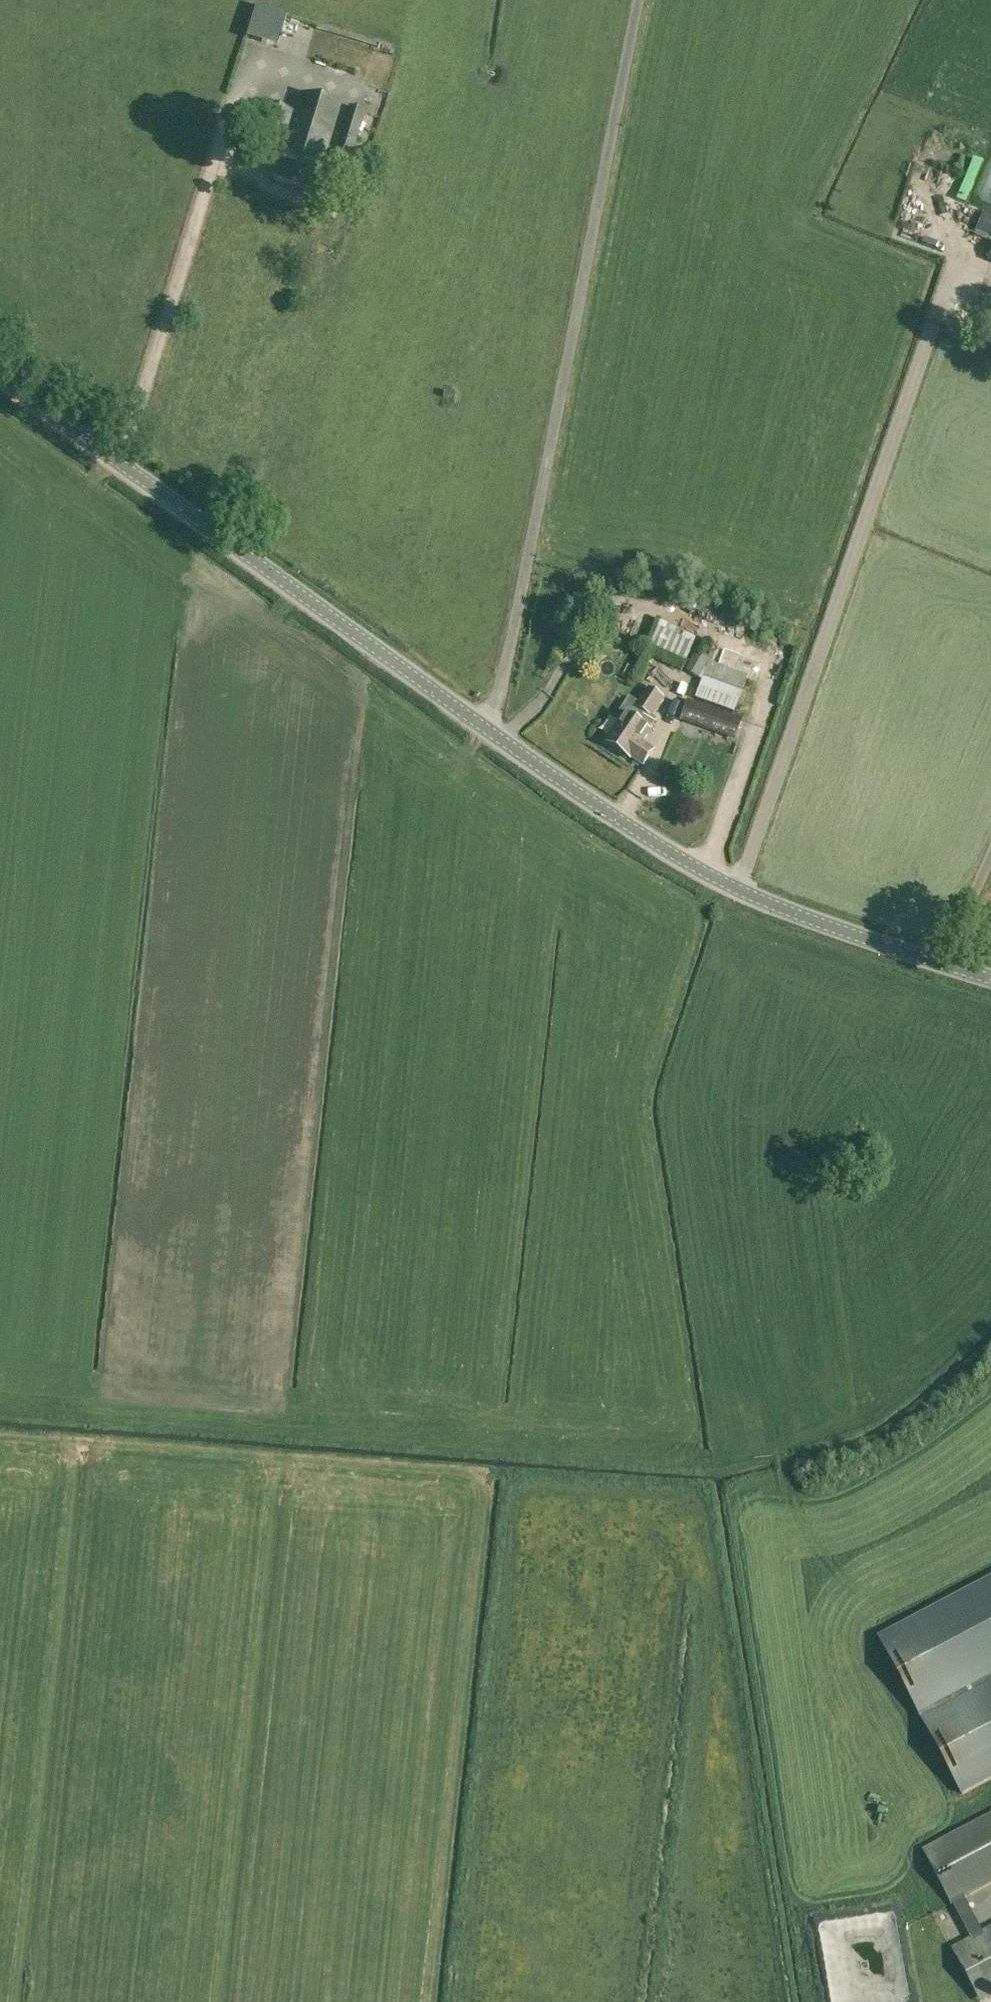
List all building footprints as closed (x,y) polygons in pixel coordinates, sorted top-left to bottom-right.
[(321,13),(266,0),(259,0),(252,29),(313,44),(321,13)] [(325,165),(324,165),(342,105),(299,93),(294,112),(264,104),(251,143),(280,152),(272,179),(317,193),(325,165)] [(346,119),(341,135),(339,138),(333,162),(349,168),(355,143),(357,140),(362,125),(367,111),(351,105),(346,119)] [(984,211),(976,230),(990,236),(990,213),(984,211)] [(696,628),(741,648),(751,626),(705,606),(696,628)] [(660,622),(650,646),(687,661),(697,637),(660,622)] [(699,679),(710,662),(712,657),(699,650),(687,670),(699,679)] [(749,675),(710,662),(696,699),(736,713),(749,675)] [(647,737),(658,720),(654,716),(665,699),(650,688),(639,702),(630,696),(616,717),(622,720),(607,742),(632,760),(632,759),(645,767),(655,751),(644,743),(648,737),(647,737)] [(691,700),(685,717),(683,722),(733,741),(741,719),(691,700)] [(990,1779),(990,1579),(891,1632),(875,1640),(958,1797),(974,1788),(990,1779)] [(964,1943),(953,1949),(981,2001),(982,2001),(990,1997),(990,1929),(983,1933),(964,1898),(990,1883),(990,1815),(924,1851),(952,1904),(953,1903),(972,1939),(964,1943)]
